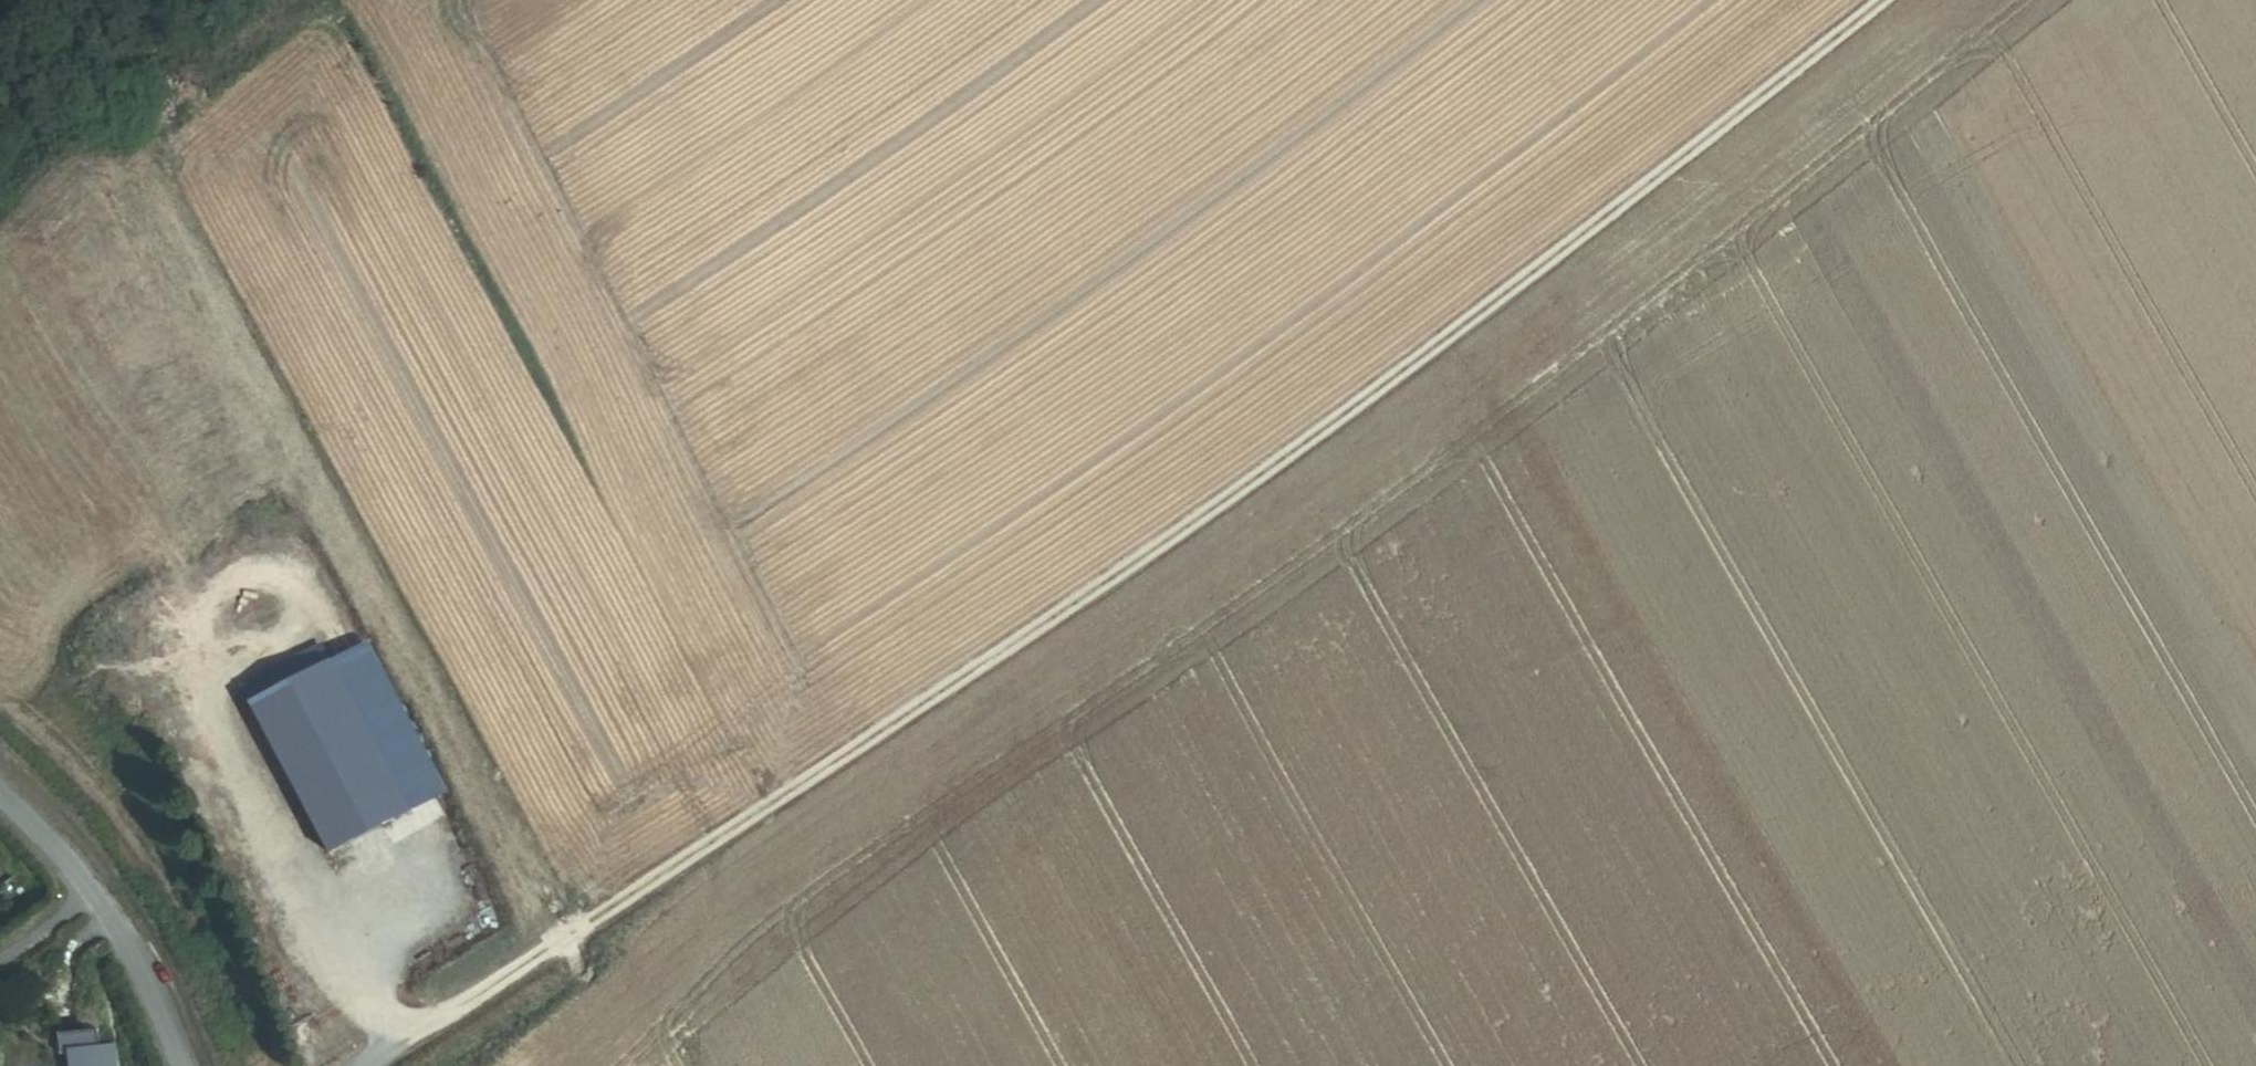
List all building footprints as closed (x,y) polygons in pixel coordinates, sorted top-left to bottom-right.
[(333,670),(325,655),(245,695),(329,860),(409,820),(333,670)] [(363,655),(333,670),(409,820),(439,804),(363,655)] [(110,1058),(96,1059),(94,1042),(54,1045),(56,1065),(66,1065),(111,1065),(110,1058)]
